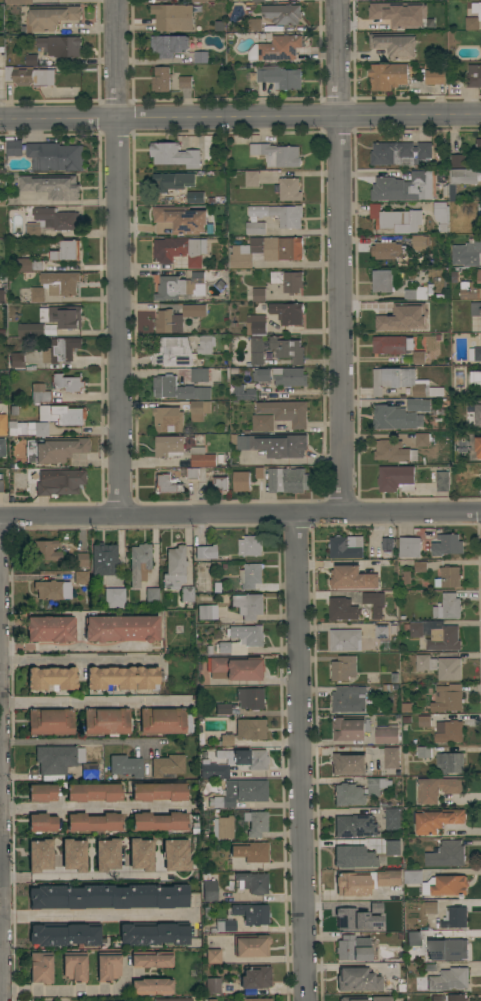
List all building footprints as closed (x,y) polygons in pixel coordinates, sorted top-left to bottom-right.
[(390,3),(390,16),(387,16),(387,23),(369,24),(369,3),(390,3)] [(478,3),(480,3),(480,21),(478,21),(478,30),(465,30),(465,17),(478,17),(477,13),(471,13),(471,3),(478,3)] [(288,5),(288,4),(291,4),(291,6),(299,5),(299,12),(301,12),(301,18),(299,18),(299,19),(298,19),(298,25),(275,25),(275,23),(271,23),(271,19),(268,19),(268,18),(264,18),(261,16),(261,6),(288,5)] [(192,5),(193,31),(155,31),(155,15),(150,15),(150,5),(192,5)] [(80,6),(80,10),(81,10),(81,17),(80,17),(80,20),(59,21),(59,26),(56,26),(56,30),(54,32),(31,32),(31,26),(30,26),(29,19),(28,19),(26,18),(26,14),(28,12),(29,12),(29,7),(80,6)] [(418,17),(418,29),(404,29),(404,17),(418,17)] [(260,19),(261,31),(247,31),(247,19),(260,19)] [(271,44),(271,36),(283,36),(283,34),(287,34),(287,36),(291,36),(291,35),(293,35),(294,36),(297,36),(297,35),(299,35),(299,36),(301,36),(301,37),(302,37),(303,41),(301,41),(301,43),(303,43),(303,47),(301,47),(301,48),(295,48),(295,60),(292,60),(292,61),(290,61),(290,60),(287,60),(287,61),(285,61),(285,60),(282,60),(282,61),(280,61),(280,60),(278,60),(278,61),(274,61),(274,60),(271,61),(267,61),(267,60),(266,60),(266,61),(263,61),(261,61),(258,61),(258,60),(257,60),(257,44),(271,44)] [(414,34),(414,36),(415,36),(415,39),(416,40),(416,46),(415,47),(415,50),(414,50),(414,60),(389,60),(389,54),(387,54),(387,48),(369,48),(369,34),(414,34)] [(80,36),(80,45),(79,45),(79,58),(54,58),(54,56),(47,56),(47,52),(43,52),(43,47),(36,47),(36,38),(47,38),(47,37),(80,36)] [(186,36),(186,37),(189,37),(189,49),(187,49),(187,53),(173,53),(173,59),(159,59),(159,54),(152,54),(151,47),(150,48),(150,36),(186,36)] [(207,52),(208,63),(194,63),(193,52),(207,52)] [(36,54),(37,65),(25,65),(25,54),(36,54)] [(406,64),(406,85),(396,85),(396,88),(391,88),(391,84),(390,84),(390,91),(371,91),(370,76),(368,76),(368,69),(370,69),(370,64),(392,64),(406,64)] [(467,65),(480,64),(480,88),(466,88),(466,74),(468,74),(467,65)] [(4,66),(13,66),(13,69),(46,69),(53,69),(54,85),(38,85),(38,87),(32,87),(32,82),(29,86),(17,86),(13,82),(4,82),(4,66)] [(169,74),(171,74),(171,77),(169,77),(169,91),(151,92),(151,76),(154,76),(154,67),(169,66),(169,74)] [(256,70),(266,70),(266,69),(273,69),(273,66),(282,66),(282,70),(296,69),(299,69),(299,72),(301,73),(301,75),(300,76),(300,78),(300,89),(288,89),(287,90),(284,90),(283,89),(274,90),(273,82),(267,82),(256,82),(256,70)] [(424,85),(424,70),(444,70),(445,84),(433,84),(424,85)] [(191,76),(191,88),(178,88),(178,76),(191,76)] [(473,139),(473,161),(480,161),(480,139),(473,139)] [(21,140),(21,155),(6,156),(5,140),(21,140)] [(59,143),(59,145),(83,145),(83,171),(76,171),(76,170),(65,170),(57,170),(40,170),(40,171),(31,171),(31,157),(26,157),(26,156),(25,156),(25,143),(59,143)] [(178,143),(178,149),(177,149),(177,151),(185,151),(185,150),(199,150),(199,169),(185,169),(185,164),(153,164),(153,157),(150,157),(149,143),(178,143)] [(269,143),(269,145),(275,145),(275,146),(298,146),(298,157),(299,157),(299,160),(301,160),(301,165),(299,165),(299,167),(266,167),(266,163),(265,163),(265,158),(265,155),(249,155),(249,144),(269,143)] [(412,143),(412,147),(417,147),(417,143),(431,143),(431,158),(417,158),(417,152),(413,152),(413,166),(399,166),(399,164),(370,164),(370,151),(372,151),(372,143),(412,143)] [(464,155),(464,167),(451,167),(450,155),(464,155)] [(455,201),(449,201),(448,169),(477,169),(477,183),(454,184),(455,201)] [(258,171),(258,187),(245,187),(245,171),(258,171)] [(430,179),(431,199),(418,199),(418,200),(370,201),(370,189),(372,189),(372,184),(375,184),(375,177),(394,177),(394,179),(403,179),(403,182),(411,182),(410,171),(425,171),(425,179),(430,179)] [(175,174),(175,173),(194,173),(194,186),(184,186),(184,189),(167,189),(168,193),(157,193),(157,183),(153,183),(153,174),(175,174)] [(76,175),(76,184),(80,184),(80,191),(79,191),(79,197),(78,198),(78,201),(62,201),(62,199),(48,199),(47,192),(37,192),(36,191),(19,191),(19,176),(76,175)] [(298,178),(298,192),(301,192),(301,200),(279,201),(279,182),(278,182),(278,180),(279,180),(279,178),(298,178)] [(203,192),(203,202),(187,202),(186,192),(203,192)] [(446,202),(446,206),(448,206),(448,221),(448,222),(439,223),(437,222),(435,220),(434,219),(434,216),(433,216),(433,203),(446,202)] [(369,204),(380,204),(380,211),(409,211),(409,210),(421,210),(421,225),(417,225),(417,232),(409,232),(409,233),(394,234),(394,229),(375,229),(375,219),(369,219),(369,204)] [(294,206),(294,205),(301,205),(301,217),(300,217),(300,229),(295,229),(295,228),(291,228),(291,229),(289,229),(289,228),(279,228),(279,216),(277,216),(277,217),(274,217),(274,216),(247,216),(247,207),(294,206)] [(45,208),(45,207),(47,207),(47,208),(54,208),(57,208),(57,212),(75,212),(75,213),(78,213),(78,230),(75,230),(75,231),(72,231),(72,230),(69,230),(69,232),(67,232),(67,230),(65,230),(65,232),(61,232),(61,230),(56,230),(56,231),(54,231),(54,230),(53,230),(52,227),(44,228),(44,220),(39,220),(39,238),(26,238),(26,234),(25,234),(24,225),(26,225),(26,223),(35,222),(35,220),(33,220),(33,215),(31,215),(31,210),(33,210),(33,208),(45,208)] [(189,207),(189,211),(206,211),(207,225),(205,225),(205,232),(200,232),(200,234),(173,235),(173,230),(172,230),(172,222),(153,222),(153,215),(152,215),(152,207),(189,207)] [(265,222),(265,234),(245,235),(245,222),(265,222)] [(422,235),(422,237),(428,236),(428,246),(426,246),(426,252),(414,252),(412,247),(411,236),(422,235)] [(474,235),(480,235),(480,253),(479,253),(479,266),(463,266),(463,264),(451,265),(451,245),(464,245),(464,243),(467,243),(467,238),(474,238),(474,235)] [(278,237),(278,238),(301,238),(301,240),(302,240),(302,244),(301,244),(302,260),(278,260),(278,261),(263,261),(263,253),(250,253),(250,254),(251,254),(252,268),(232,269),(231,268),(230,268),(230,254),(232,254),(232,246),(249,245),(249,238),(278,237)] [(205,239),(205,254),(201,254),(201,268),(187,268),(187,254),(186,254),(186,256),(173,256),(173,264),(159,264),(159,262),(156,262),(156,258),(152,258),(152,248),(154,248),(153,240),(164,239),(164,238),(189,238),(189,239),(200,239),(205,239)] [(79,240),(79,260),(69,260),(69,263),(66,263),(66,260),(49,261),(49,259),(47,259),(47,253),(49,253),(49,251),(59,251),(59,241),(79,240)] [(395,242),(395,244),(401,244),(401,258),(396,258),(396,259),(375,260),(375,256),(371,256),(371,246),(374,246),(374,243),(395,242)] [(42,270),(31,271),(31,272),(12,272),(11,259),(30,258),(30,261),(42,261),(42,270)] [(392,270),(392,292),(372,293),(372,271),(392,270)] [(270,271),(283,271),(283,272),(298,272),(302,272),(302,288),(299,288),(299,293),(293,293),(293,295),(288,295),(288,293),(283,293),(283,284),(270,284),(270,271)] [(79,272),(79,275),(80,275),(80,279),(79,279),(79,281),(75,281),(76,296),(59,296),(48,296),(48,284),(39,284),(39,273),(79,272)] [(178,276),(178,280),(191,280),(191,272),(216,272),(216,279),(211,279),(211,282),(204,282),(204,283),(205,283),(205,296),(191,296),(191,294),(178,294),(178,300),(165,300),(165,301),(154,301),(153,294),(157,294),(157,285),(159,285),(159,276),(178,276)] [(449,283),(450,272),(457,272),(456,284),(449,283)] [(474,289),(480,288),(480,299),(459,299),(459,296),(458,296),(458,293),(460,293),(460,281),(467,281),(467,282),(474,282),(474,289)] [(415,290),(415,287),(426,287),(426,299),(403,300),(403,290),(415,290)] [(43,288),(44,303),(30,303),(30,288),(43,288)] [(264,288),(265,302),(252,302),(252,289),(264,288)] [(282,303),(282,304),(302,304),(302,306),(303,306),(304,310),(302,310),(302,314),(302,325),(281,325),(281,324),(280,324),(280,322),(281,322),(281,314),(268,314),(268,303),(282,303)] [(470,303),(480,303),(480,316),(470,316),(470,303)] [(206,304),(206,317),(182,317),(182,332),(174,333),(174,334),(172,334),(172,333),(171,333),(171,334),(169,334),(169,333),(155,333),(155,331),(154,331),(154,326),(155,326),(155,319),(155,313),(157,313),(157,310),(165,310),(165,309),(172,309),(172,314),(181,314),(181,306),(182,306),(182,305),(206,304)] [(387,327),(387,317),(394,317),(394,306),(421,305),(421,316),(424,316),(424,327),(420,327),(420,329),(406,329),(406,327),(387,327)] [(80,306),(81,328),(57,329),(57,322),(48,322),(48,307),(80,306)] [(266,316),(266,321),(265,321),(265,336),(251,336),(251,335),(246,335),(246,316),(266,316)] [(384,316),(384,327),(374,328),(374,317),(384,316)] [(43,325),(55,325),(55,336),(17,336),(17,324),(43,324),(43,325)] [(197,346),(199,346),(199,336),(215,336),(215,343),(213,343),(213,344),(212,344),(212,355),(197,355),(197,346)] [(250,337),(263,337),(263,339),(269,339),(269,337),(278,337),(278,336),(283,336),(283,340),(299,340),(299,347),(302,347),(303,365),(291,365),(291,358),(278,358),(276,358),(275,352),(274,352),(274,349),(269,349),(269,348),(263,349),(263,352),(262,352),(262,365),(250,365),(250,337)] [(405,336),(405,337),(412,337),(412,351),(410,351),(410,353),(405,353),(400,354),(400,355),(390,355),(390,353),(372,354),(372,337),(405,336)] [(187,337),(191,354),(196,353),(196,358),(192,358),(192,366),(163,366),(151,366),(151,354),(159,353),(159,338),(187,337)] [(51,339),(81,338),(81,348),(71,348),(71,361),(57,361),(57,363),(73,363),(73,369),(36,369),(36,363),(32,363),(32,357),(40,357),(40,363),(41,363),(41,348),(51,348),(51,339)] [(473,348),(480,348),(480,361),(474,361),(468,361),(468,348),(473,348)] [(23,352),(23,366),(9,366),(9,353),(23,352)] [(424,352),(424,364),(412,364),(412,352),(424,352)] [(220,368),(221,382),(191,382),(190,368),(220,368)] [(257,382),(257,381),(253,381),(252,376),(251,376),(251,373),(253,373),(253,369),(257,369),(257,368),(259,368),(259,369),(270,369),(270,382),(257,382)] [(303,368),(303,375),(307,375),(307,386),(289,386),(289,387),(281,387),(281,386),(275,386),(275,379),(272,379),(272,368),(303,368)] [(414,369),(414,380),(428,380),(428,388),(443,388),(443,396),(425,396),(425,398),(412,398),(412,387),(381,387),(381,397),(372,397),(372,369),(414,369)] [(467,383),(478,384),(478,392),(480,392),(480,372),(467,372),(467,383)] [(53,386),(51,386),(51,376),(53,376),(53,374),(62,374),(62,377),(80,377),(80,381),(85,381),(85,388),(81,389),(81,392),(73,392),(72,393),(70,393),(69,392),(65,392),(65,390),(62,390),(62,388),(53,388),(53,386)] [(210,387),(210,399),(209,399),(209,400),(198,400),(198,399),(189,399),(189,400),(185,400),(185,399),(176,399),(176,397),(162,397),(162,398),(155,398),(155,397),(153,397),(153,389),(152,389),(152,377),(156,377),(156,376),(161,376),(165,376),(165,374),(172,374),(172,376),(176,376),(176,387),(184,387),(184,386),(193,386),(193,387),(210,387)] [(31,383),(44,383),(44,390),(51,390),(51,402),(39,402),(39,404),(33,404),(33,403),(31,403),(31,383)] [(234,400),(234,394),(232,394),(232,390),(233,390),(233,384),(243,384),(243,392),(245,392),(245,389),(248,389),(248,388),(252,388),(252,389),(256,389),(256,400),(234,400)] [(421,399),(421,400),(429,400),(429,412),(420,412),(420,411),(406,411),(406,399),(421,399)] [(190,401),(203,401),(210,401),(210,413),(204,413),(204,416),(202,416),(203,421),(190,422),(190,401)] [(307,402),(307,412),(306,412),(306,430),(304,430),(304,429),(291,430),(291,421),(274,421),(274,414),(255,414),(255,403),(307,402)] [(472,429),(480,429),(480,403),(471,404),(472,429)] [(38,405),(49,405),(49,406),(66,405),(66,408),(84,407),(85,409),(86,409),(86,413),(85,413),(85,418),(83,418),(83,424),(81,424),(81,425),(56,425),(56,424),(54,424),(54,422),(56,421),(56,420),(38,420),(38,405)] [(387,405),(387,406),(399,406),(399,408),(405,408),(405,413),(416,413),(416,429),(373,430),(372,418),(373,418),(373,405),(387,405)] [(179,407),(179,412),(183,412),(183,432),(154,432),(154,417),(153,417),(152,408),(179,407)] [(272,415),(273,430),(259,431),(252,432),(252,416),(272,415)] [(48,435),(34,436),(34,434),(16,435),(8,435),(8,427),(7,427),(7,420),(16,420),(16,422),(47,421),(48,435)] [(428,433),(428,447),(415,447),(415,433),(428,433)] [(306,435),(306,451),(304,451),(304,455),(303,458),(281,458),(281,459),(275,459),(275,458),(267,458),(267,450),(236,450),(236,444),(230,444),(230,435),(237,435),(237,436),(306,435)] [(183,436),(183,452),(183,456),(172,456),(172,457),(154,458),(154,448),(155,448),(155,443),(154,443),(154,439),(155,439),(155,437),(183,436)] [(88,437),(88,441),(89,441),(89,448),(88,448),(88,452),(69,453),(69,457),(65,457),(65,460),(63,463),(36,463),(36,462),(26,462),(26,456),(25,456),(25,446),(26,446),(26,440),(38,439),(43,439),(43,438),(88,437)] [(473,461),(480,461),(480,438),(472,439),(473,461)] [(387,462),(387,460),(374,460),(373,451),(375,451),(375,441),(379,441),(379,440),(388,440),(388,441),(401,441),(401,448),(397,448),(397,449),(409,449),(409,450),(417,450),(417,461),(410,461),(410,462),(387,462)] [(191,467),(191,447),(204,447),(204,455),(215,455),(215,467),(191,467)] [(413,466),(414,491),(402,491),(401,487),(398,487),(398,489),(396,489),(396,492),(378,492),(378,484),(377,485),(377,478),(378,478),(378,476),(379,476),(378,467),(413,466)] [(267,469),(286,469),(286,467),(288,467),(288,469),(295,469),(304,468),(304,474),(308,474),(308,490),(303,490),(303,493),(296,493),(296,494),(292,494),(292,493),(283,493),(283,492),(276,492),(276,493),(268,493),(267,469)] [(197,468),(198,479),(185,479),(185,476),(186,476),(186,468),(197,468)] [(254,478),(254,468),(262,468),(262,478),(254,478)] [(84,469),(85,484),(78,484),(78,493),(50,494),(50,495),(36,495),(36,482),(39,482),(39,470),(84,469)] [(249,472),(249,491),(242,491),(242,493),(239,493),(239,492),(233,492),(232,472),(249,472)] [(448,472),(448,477),(450,477),(450,485),(448,485),(448,492),(436,492),(435,472),(448,472)] [(169,474),(169,480),(175,479),(176,484),(182,484),(182,491),(154,492),(154,482),(156,482),(156,474),(169,474)] [(227,477),(227,491),(222,491),(222,492),(218,492),(218,491),(213,491),(212,478),(227,477)] [(458,534),(458,541),(462,541),(463,554),(441,554),(441,556),(431,556),(431,552),(429,552),(429,548),(431,548),(431,543),(440,543),(440,540),(436,540),(436,535),(458,534)] [(329,548),(328,548),(328,544),(329,544),(329,538),(334,538),(334,536),(335,536),(335,535),(339,535),(339,536),(341,536),(341,538),(346,538),(346,537),(362,536),(363,548),(362,548),(362,558),(329,558),(329,548)] [(261,536),(261,556),(244,556),(238,556),(237,540),(243,539),(243,536),(261,536)] [(420,538),(419,539),(420,539),(420,543),(419,558),(398,557),(399,537),(420,538)] [(392,543),(394,543),(394,546),(392,546),(392,550),(381,550),(381,547),(380,547),(380,545),(381,545),(381,538),(392,538),(392,543)] [(33,548),(32,548),(32,545),(33,545),(33,541),(57,540),(57,542),(59,542),(59,544),(57,544),(57,547),(52,547),(52,551),(61,551),(61,560),(50,561),(50,560),(36,560),(36,552),(33,552),(33,548)] [(117,560),(120,560),(120,565),(117,565),(117,575),(102,575),(102,584),(92,584),(92,556),(91,556),(91,553),(92,553),(92,544),(98,544),(98,542),(103,542),(103,544),(117,544),(117,560)] [(151,568),(150,568),(150,572),(146,572),(146,581),(140,581),(140,588),(130,588),(130,546),(137,546),(137,544),(142,544),(142,542),(146,542),(146,543),(151,543),(151,568)] [(196,558),(195,546),(211,546),(211,544),(216,543),(216,558),(196,558)] [(185,560),(187,560),(187,565),(185,565),(185,583),(181,583),(180,583),(179,587),(178,588),(177,589),(163,589),(163,573),(166,573),(166,552),(167,552),(167,548),(173,548),(177,548),(177,545),(179,545),(179,544),(182,544),(185,544),(185,560)] [(87,552),(87,566),(76,566),(76,552),(87,552)] [(426,562),(426,573),(414,573),(414,562),(426,562)] [(261,564),(261,584),(255,584),(255,589),(241,589),(241,583),(239,583),(239,570),(244,570),(244,564),(261,564)] [(330,588),(330,586),(328,584),(328,580),(331,578),(331,570),(334,570),(334,565),(358,565),(359,574),(377,574),(377,588),(330,588)] [(459,575),(460,575),(461,579),(459,579),(459,588),(441,588),(441,587),(434,587),(434,579),(441,578),(440,572),(439,572),(439,568),(440,568),(440,567),(444,567),(444,566),(449,566),(449,567),(459,567),(459,575)] [(88,571),(88,583),(74,583),(74,571),(88,571)] [(49,581),(49,579),(54,579),(54,581),(63,581),(63,582),(70,581),(70,585),(71,585),(71,599),(37,599),(37,589),(32,589),(32,581),(49,581)] [(181,601),(181,586),(193,586),(193,601),(181,601)] [(158,587),(158,605),(146,605),(145,588),(158,587)] [(104,607),(105,588),(124,588),(124,602),(123,602),(123,607),(104,607)] [(379,593),(379,607),(382,607),(382,619),(373,620),(372,604),(361,604),(361,603),(360,603),(360,594),(361,594),(361,593),(379,593)] [(442,619),(442,618),(432,618),(432,607),(442,607),(442,593),(455,593),(455,598),(459,598),(460,606),(461,606),(461,611),(459,611),(459,619),(442,619)] [(262,594),(262,615),(256,615),(256,620),(243,621),(242,615),(238,615),(238,606),(231,606),(231,595),(262,594)] [(344,597),(344,599),(347,599),(350,599),(350,607),(358,606),(358,611),(359,611),(359,615),(358,615),(358,619),(341,620),(341,622),(337,622),(337,620),(336,620),(336,621),(328,621),(328,598),(344,597)] [(198,619),(197,605),(217,604),(217,619),(198,619)] [(159,640),(152,640),(150,642),(148,643),(146,643),(145,642),(144,641),(143,640),(122,640),(122,641),(103,641),(103,643),(97,643),(97,641),(85,641),(84,616),(158,615),(159,640)] [(43,617),(43,616),(50,616),(50,617),(75,617),(75,631),(74,631),(74,641),(63,641),(63,643),(56,643),(56,641),(51,641),(51,640),(27,641),(27,629),(26,629),(26,622),(27,622),(27,617),(43,617)] [(422,637),(409,637),(409,629),(403,629),(403,624),(409,624),(409,622),(421,622),(421,623),(422,623),(422,637)] [(261,625),(262,632),(263,632),(263,643),(262,643),(262,646),(246,646),(246,654),(230,654),(230,652),(215,653),(215,644),(218,644),(218,641),(230,641),(230,642),(239,642),(239,638),(229,638),(229,626),(261,625)] [(388,625),(388,638),(374,638),(374,625),(388,625)] [(425,650),(425,639),(430,639),(430,629),(441,629),(441,626),(458,626),(458,641),(460,641),(460,650),(425,650)] [(360,630),(360,641),(358,641),(358,650),(330,650),(330,631),(360,630)] [(429,655),(429,659),(436,659),(436,670),(429,670),(429,671),(416,671),(415,655),(429,655)] [(355,677),(349,677),(349,679),(348,679),(348,681),(340,681),(340,683),(332,683),(332,681),(331,681),(331,676),(330,676),(330,671),(331,670),(331,667),(330,667),(330,665),(330,662),(337,662),(337,656),(355,656),(355,677)] [(247,657),(261,657),(261,663),(263,663),(263,671),(261,671),(261,678),(261,680),(227,680),(227,679),(226,678),(226,674),(227,672),(227,671),(210,671),(210,668),(208,668),(208,664),(210,664),(209,657),(247,657)] [(437,658),(461,658),(461,680),(437,680),(437,658)] [(87,689),(87,687),(86,687),(86,682),(87,682),(87,680),(87,675),(87,668),(89,668),(89,667),(94,667),(96,667),(96,669),(98,669),(98,668),(106,668),(106,667),(116,667),(116,668),(126,668),(126,667),(128,667),(128,666),(132,666),(133,667),(135,667),(136,666),(140,666),(141,667),(143,667),(143,668),(145,668),(153,668),(153,667),(158,667),(158,684),(153,684),(153,689),(87,689)] [(29,668),(30,667),(34,667),(35,668),(37,668),(37,669),(40,669),(40,668),(47,668),(47,667),(56,667),(56,669),(64,669),(64,668),(68,667),(69,667),(74,667),(74,668),(75,668),(75,675),(76,675),(76,680),(76,682),(76,686),(76,690),(28,690),(28,687),(27,686),(27,683),(28,682),(28,680),(28,676),(28,668),(29,668)] [(390,684),(389,674),(397,674),(397,684),(390,684)] [(434,693),(435,693),(435,686),(448,686),(448,684),(461,684),(461,692),(461,699),(463,699),(463,703),(461,703),(461,711),(429,711),(429,703),(434,703),(434,693)] [(365,687),(365,693),(365,712),(331,712),(331,692),(335,692),(335,687),(365,687)] [(262,688),(263,698),(264,698),(264,702),(263,702),(263,708),(258,708),(258,710),(251,710),(251,708),(239,708),(239,701),(237,701),(236,688),(262,688)] [(216,714),(216,701),(220,701),(220,703),(230,703),(230,714),(216,714)] [(399,704),(410,704),(410,712),(399,712),(399,704)] [(140,733),(140,708),(151,708),(151,709),(173,709),(173,707),(185,707),(185,733),(140,733)] [(28,734),(28,709),(39,709),(39,710),(61,710),(61,708),(73,708),(73,734),(28,734)] [(84,734),(84,708),(96,708),(96,710),(117,709),(117,708),(129,708),(129,717),(131,717),(131,732),(129,732),(129,734),(84,734)] [(429,716),(429,727),(418,728),(417,716),(429,716)] [(265,718),(265,726),(266,726),(266,732),(265,732),(265,739),(256,739),(256,740),(251,741),(250,739),(236,740),(236,737),(233,737),(233,745),(221,745),(216,745),(216,741),(220,740),(220,734),(221,734),(221,733),(235,733),(235,719),(265,718)] [(363,718),(363,719),(369,719),(369,731),(364,731),(364,740),(336,741),(336,740),(333,740),(333,729),(331,728),(331,722),(332,721),(332,718),(363,718)] [(435,722),(450,722),(450,721),(457,721),(457,722),(462,722),(462,743),(434,743),(434,733),(435,733),(435,722)] [(375,744),(375,729),(376,729),(376,726),(387,726),(388,725),(397,725),(397,729),(398,729),(398,744),(375,744)] [(76,746),(76,747),(84,747),(84,762),(76,762),(76,766),(66,766),(66,774),(39,774),(39,762),(35,762),(35,746),(76,746)] [(383,748),(398,747),(398,768),(383,769),(383,748)] [(430,747),(430,758),(417,758),(417,747),(430,747)] [(265,749),(265,756),(268,756),(268,763),(265,763),(265,769),(241,770),(228,766),(229,777),(201,778),(200,764),(216,763),(217,764),(227,764),(226,750),(265,749)] [(332,774),(332,766),(331,766),(331,758),(332,758),(332,753),(364,753),(364,774),(333,774),(332,774)] [(161,773),(161,777),(152,777),(152,758),(169,757),(169,754),(184,754),(184,773),(161,773)] [(463,754),(463,773),(446,773),(446,775),(435,775),(435,754),(463,754)] [(142,777),(133,778),(133,774),(109,774),(109,755),(126,755),(126,758),(142,758),(142,777)] [(97,763),(97,779),(82,779),(81,763),(97,763)] [(334,795),(333,795),(333,791),(334,791),(334,784),(339,784),(339,783),(347,783),(347,784),(354,784),(354,787),(360,787),(361,787),(361,789),(367,789),(367,778),(387,778),(387,781),(391,781),(391,788),(379,788),(379,796),(367,797),(367,793),(362,793),(362,795),(365,795),(365,797),(366,797),(366,802),(365,802),(365,805),(334,805),(334,795)] [(267,801),(236,801),(236,799),(234,799),(234,807),(208,807),(208,799),(211,799),(211,798),(213,798),(213,796),(226,796),(226,780),(236,780),(236,779),(267,779),(267,801)] [(464,794),(443,794),(443,792),(441,792),(441,789),(439,789),(439,796),(438,796),(438,804),(416,804),(416,783),(418,783),(418,779),(464,779),(464,794)] [(121,783),(121,800),(114,800),(114,801),(104,802),(104,800),(85,800),(85,802),(75,802),(75,800),(68,800),(67,784),(121,783)] [(132,784),(186,783),(186,800),(179,800),(168,801),(168,799),(150,800),(150,801),(140,801),(140,800),(133,800),(132,784)] [(56,784),(57,800),(47,800),(47,802),(37,802),(37,801),(29,801),(29,784),(56,784)] [(399,809),(399,830),(385,830),(384,809),(399,809)] [(464,809),(464,813),(465,813),(465,820),(464,820),(464,824),(444,824),(444,822),(442,822),(442,828),(436,828),(436,835),(415,835),(415,826),(416,826),(416,810),(464,809)] [(133,830),(133,813),(140,813),(140,812),(151,812),(151,815),(169,815),(169,812),(180,811),(180,813),(187,813),(187,830),(133,830)] [(267,831),(260,831),(260,837),(247,837),(247,830),(250,830),(250,821),(243,821),(243,812),(250,812),(250,811),(267,811),(267,831)] [(68,831),(67,813),(75,813),(75,812),(86,812),(86,816),(103,816),(103,812),(115,812),(115,813),(122,813),(122,830),(68,831)] [(40,831),(40,833),(34,833),(34,831),(29,831),(29,814),(37,814),(37,813),(47,813),(47,816),(57,816),(57,831),(40,831)] [(213,818),(217,818),(217,817),(227,817),(227,815),(233,815),(233,838),(217,838),(217,837),(213,837),(213,818)] [(371,815),(371,824),(376,824),(376,835),(354,835),(354,836),(335,836),(335,815),(371,815)] [(178,837),(178,847),(158,848),(158,837),(178,837)] [(93,871),(116,871),(117,840),(93,840),(93,871)] [(127,840),(126,871),(150,871),(151,840),(127,840)] [(366,848),(366,840),(378,840),(378,847),(366,848)] [(460,840),(460,846),(463,846),(463,855),(465,856),(464,859),(464,860),(464,866),(424,866),(424,853),(432,853),(432,848),(439,848),(439,841),(441,841),(441,840),(460,840)] [(25,841),(25,872),(49,872),(50,841),(25,841)] [(244,861),(244,855),(230,856),(230,842),(267,842),(267,861),(244,861)] [(382,855),(397,856),(397,843),(383,842),(382,855)] [(334,846),(352,845),(352,851),(362,851),(362,863),(352,863),(352,867),(339,867),(339,866),(335,866),(334,846)] [(36,879),(36,868),(48,868),(48,861),(53,861),(53,854),(100,854),(100,855),(101,855),(102,867),(99,867),(99,874),(86,874),(86,879),(36,879)] [(401,871),(401,886),(375,886),(375,885),(370,885),(370,894),(369,894),(369,895),(360,895),(341,896),(341,895),(337,895),(337,885),(335,884),(335,877),(337,875),(337,872),(375,872),(375,871),(401,871)] [(421,871),(421,884),(407,884),(407,871),(421,871)] [(250,872),(250,873),(267,873),(267,884),(268,884),(268,888),(267,888),(267,894),(262,894),(262,895),(255,895),(255,894),(249,894),(249,889),(238,889),(238,880),(235,880),(235,873),(250,872)] [(464,876),(466,878),(466,881),(465,882),(467,882),(467,888),(466,888),(466,892),(467,892),(467,895),(430,896),(430,886),(435,886),(435,876),(464,876)] [(217,901),(204,901),(203,891),(200,891),(200,881),(203,881),(203,880),(211,880),(211,878),(214,878),(214,880),(216,880),(217,901)] [(174,907),(157,908),(157,907),(129,907),(129,908),(113,908),(113,907),(84,908),(68,909),(68,908),(40,908),(40,909),(30,909),(30,900),(29,900),(29,896),(29,891),(29,888),(38,888),(38,885),(70,885),(70,887),(82,887),(82,885),(114,885),(114,887),(127,887),(127,884),(157,884),(157,886),(172,886),(172,884),(188,884),(188,902),(189,902),(189,907),(174,907)] [(382,902),(382,913),(370,913),(370,902),(382,902)] [(437,902),(437,914),(424,914),(424,902),(437,902)] [(268,904),(268,912),(269,912),(269,916),(268,916),(268,918),(269,918),(269,922),(268,923),(268,924),(258,924),(258,926),(253,926),(253,925),(251,925),(251,926),(247,926),(247,925),(244,925),(244,915),(231,915),(231,904),(268,904)] [(466,927),(449,927),(449,928),(440,928),(440,921),(442,921),(442,909),(448,909),(448,907),(454,907),(455,906),(461,906),(461,907),(466,907),(466,927)] [(368,929),(337,929),(337,918),(337,915),(337,908),(355,908),(355,912),(368,912),(368,929)] [(236,931),(217,931),(217,932),(210,932),(210,928),(216,928),(216,921),(223,921),(223,920),(236,920),(236,931)] [(127,943),(120,943),(120,921),(129,921),(129,922),(157,922),(157,921),(174,921),(174,922),(189,922),(189,927),(189,945),(172,945),(172,942),(159,942),(159,945),(127,945),(127,943)] [(40,922),(40,923),(68,923),(68,922),(85,922),(85,923),(100,922),(100,927),(100,945),(83,946),(83,943),(70,943),(70,946),(38,946),(38,944),(30,944),(30,932),(30,922),(40,922)] [(420,946),(407,946),(407,931),(419,931),(420,946)] [(467,944),(468,944),(468,952),(467,952),(467,959),(462,959),(462,960),(445,961),(445,959),(438,960),(434,960),(428,960),(428,941),(429,941),(429,931),(445,931),(445,940),(452,940),(452,937),(458,937),(458,939),(462,939),(462,940),(466,940),(467,944)] [(370,960),(353,961),(353,959),(337,959),(337,953),(336,953),(335,947),(337,947),(336,940),(341,940),(341,935),(354,934),(354,940),(356,940),(356,937),(370,937),(370,960)] [(268,956),(235,957),(234,935),(267,935),(270,938),(270,942),(268,944),(268,956)] [(51,982),(51,984),(45,984),(45,982),(31,983),(30,952),(43,952),(42,949),(51,949),(51,952),(52,952),(52,982),(51,982)] [(221,963),(207,963),(206,949),(220,949),(221,963)] [(172,951),(172,967),(166,967),(166,966),(141,967),(132,967),(132,951),(172,951)] [(86,952),(86,982),(73,982),(73,980),(69,980),(69,979),(67,979),(67,976),(63,976),(63,952),(86,952)] [(120,952),(121,976),(117,976),(117,978),(111,978),(111,982),(98,982),(98,952),(120,952)] [(270,966),(270,986),(266,986),(266,988),(256,988),(256,994),(243,994),(243,988),(241,988),(241,976),(244,976),(244,966),(270,966)] [(382,991),(338,991),(338,988),(337,988),(337,982),(336,982),(336,975),(338,975),(338,969),(339,969),(339,967),(369,967),(369,972),(373,972),(373,976),(382,976),(382,991)] [(468,968),(468,989),(465,989),(465,988),(463,988),(463,990),(455,990),(455,989),(451,989),(451,990),(427,990),(427,976),(440,976),(440,970),(450,970),(450,968),(468,968)] [(221,994),(206,994),(206,978),(220,977),(221,994)] [(132,994),(132,978),(172,978),(173,994),(132,994)]
